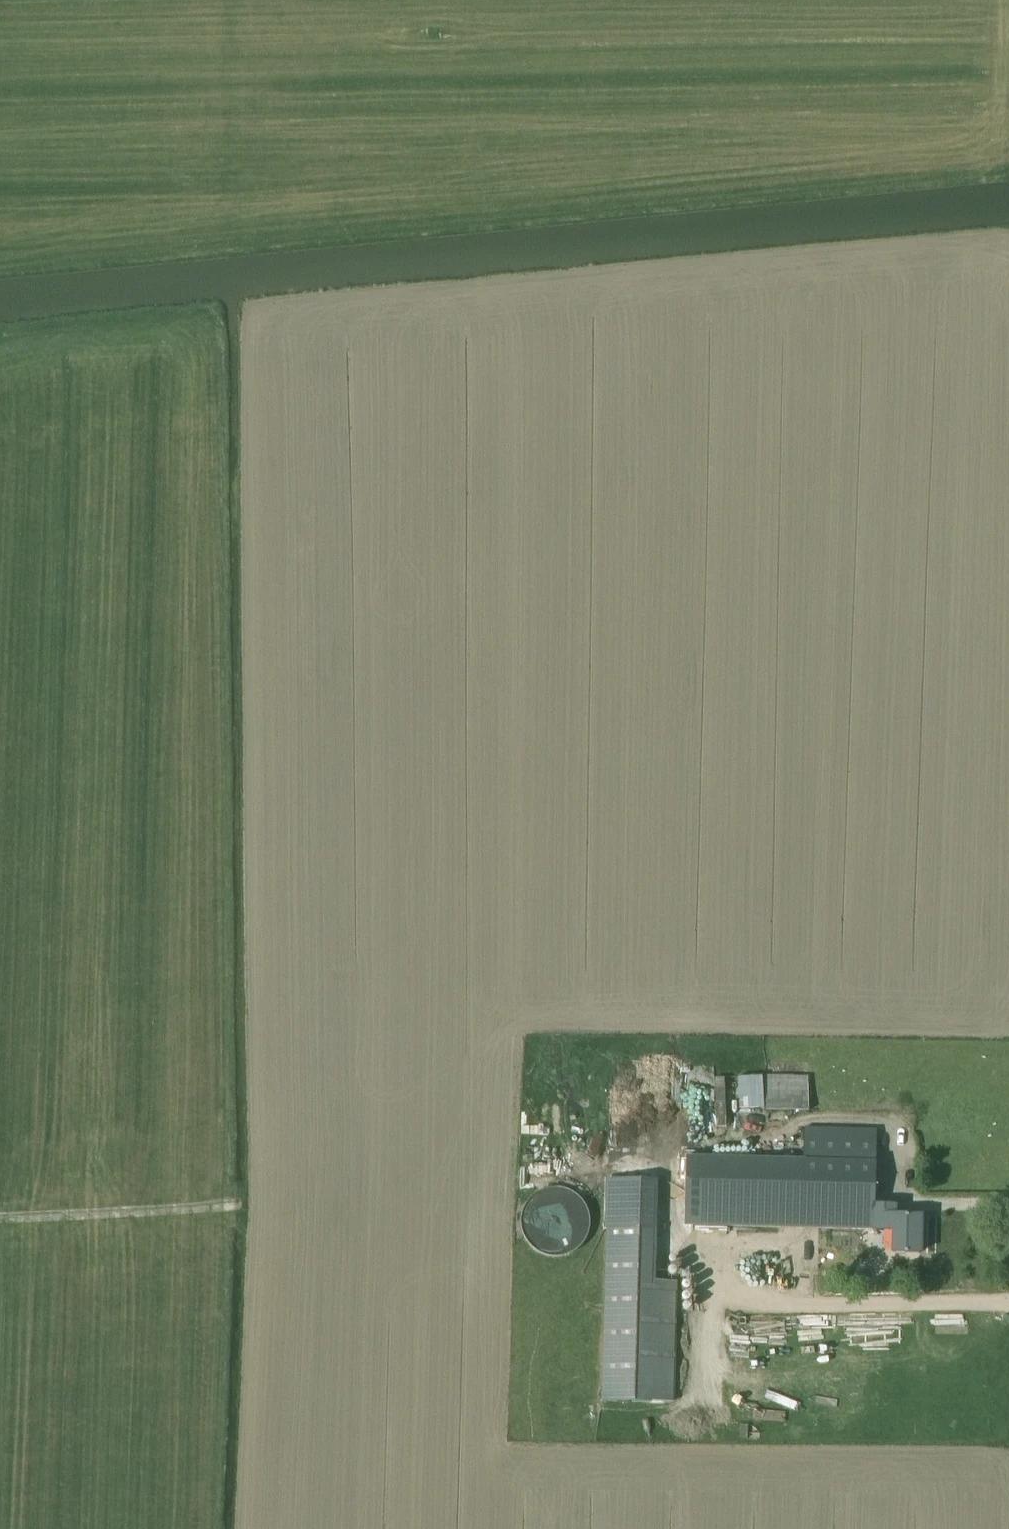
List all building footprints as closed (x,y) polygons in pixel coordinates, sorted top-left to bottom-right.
[(712,1076),(714,1125),(729,1124),(728,1101),(763,1100),(762,1075),(712,1076)] [(808,1075),(766,1075),(766,1109),(808,1110),(808,1075)] [(921,1215),(895,1215),(876,1214),(877,1130),(804,1128),(804,1159),(769,1159),(768,1180),(693,1178),(692,1221),(802,1225),(802,1229),(875,1230),(894,1230),(894,1251),(920,1252),(921,1215)] [(603,1402),(651,1403),(675,1404),(678,1281),(654,1280),(657,1180),(608,1179),(603,1402)] [(548,1261),(577,1255),(587,1243),(591,1225),(585,1209),(572,1197),(560,1193),(543,1195),(532,1203),(523,1220),(523,1237),(530,1250),(548,1261)]
